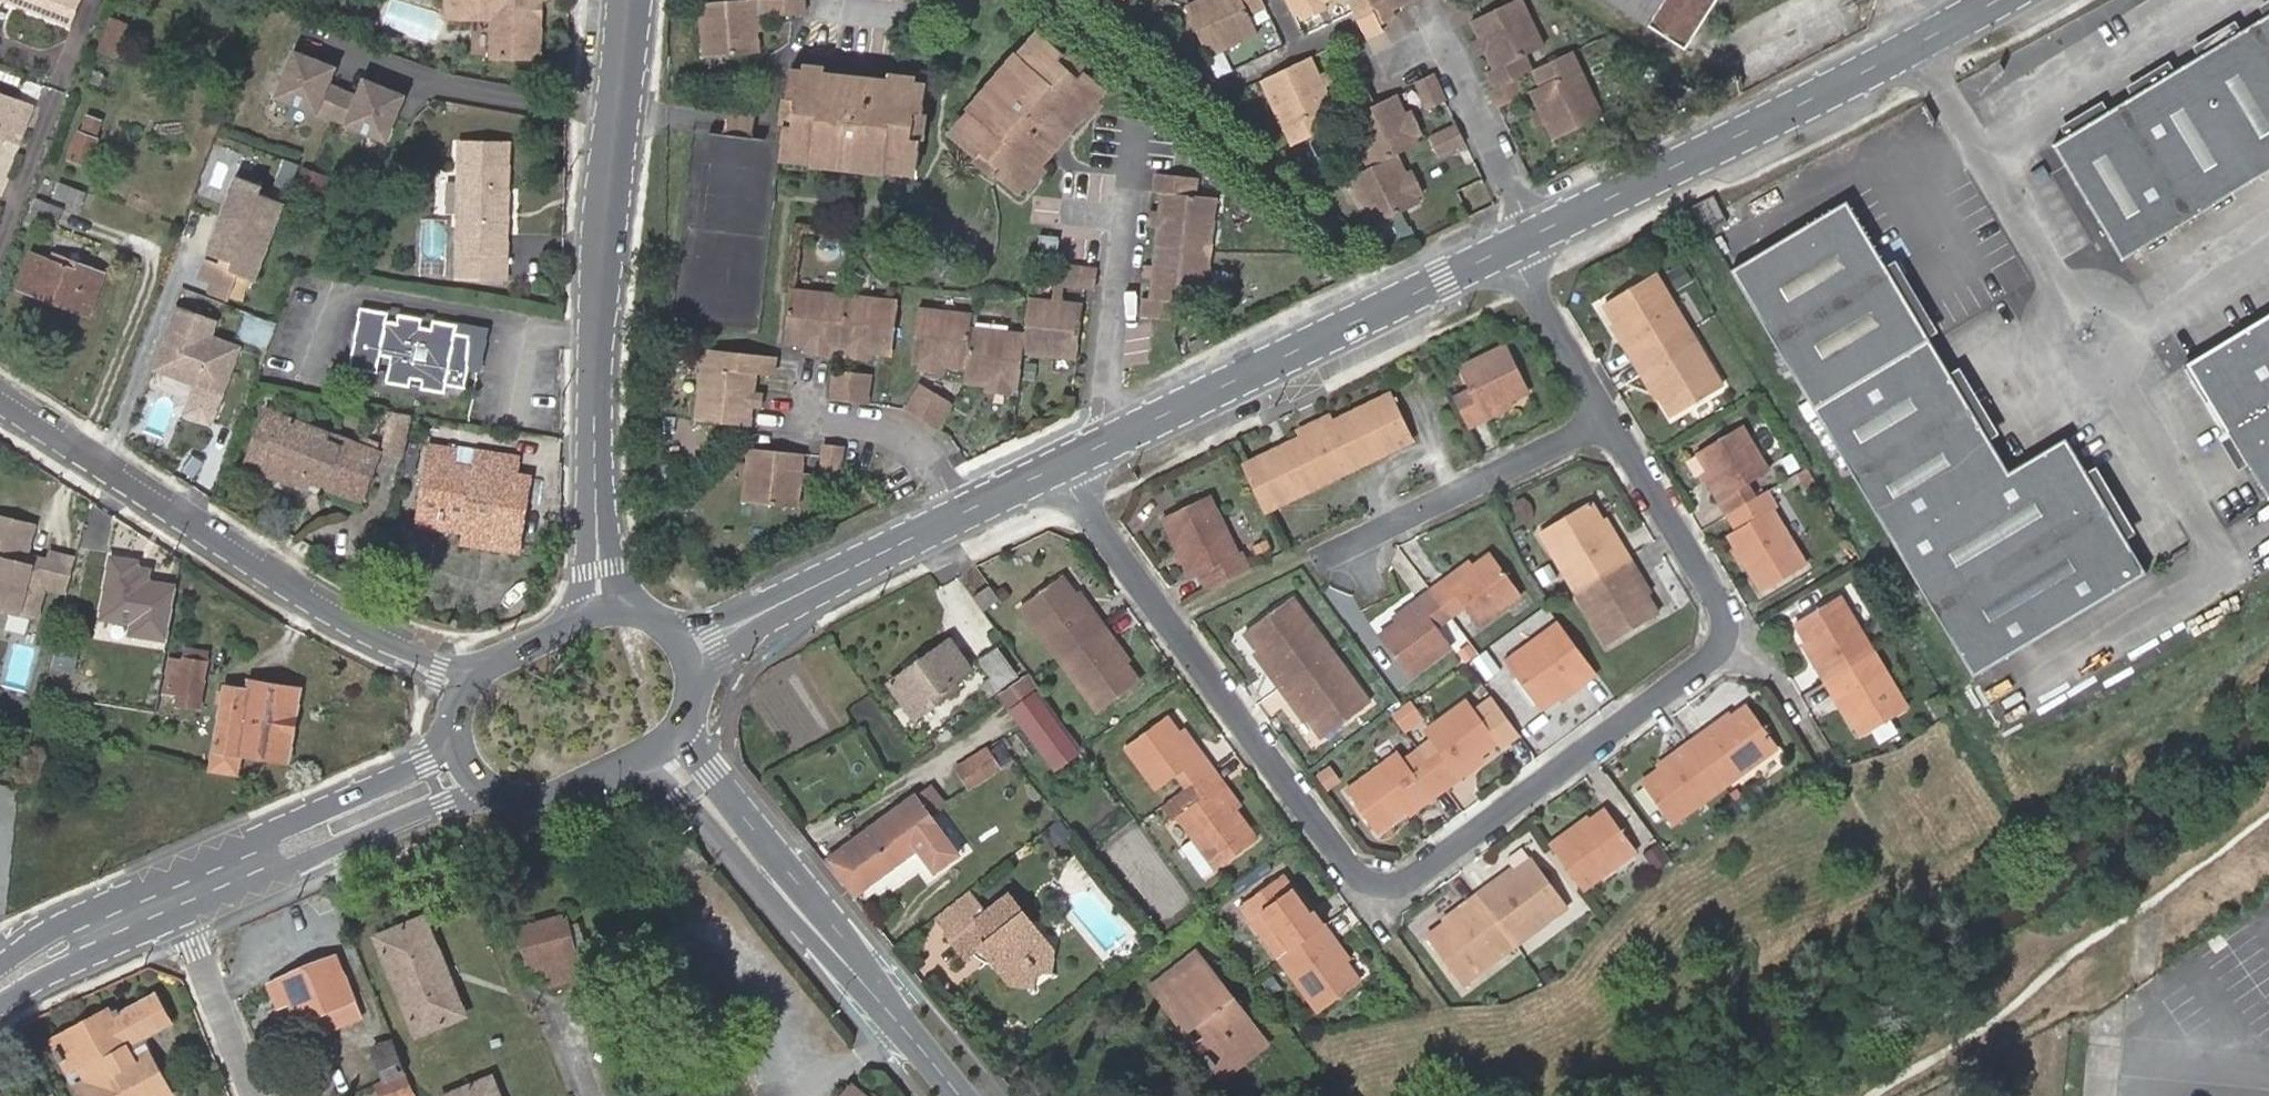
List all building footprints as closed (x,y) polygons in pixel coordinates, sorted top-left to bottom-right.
[(80,0),(0,0),(70,27),(80,0)] [(547,6),(547,1),(550,1),(550,0),(450,0),(450,22),(475,23),(497,23),(496,60),(546,62),(546,23),(540,16),(540,6),(547,6)] [(802,0),(763,0),(760,0),(762,19),(791,16),(804,14),(802,0)] [(1202,1),(1185,9),(1208,59),(1256,36),(1247,17),(1263,10),(1259,0),(1204,0),(1202,1)] [(1298,15),(1314,8),(1323,3),(1330,0),(1284,0),(1293,18),(1298,15)] [(1377,26),(1364,0),(1355,0),(1346,4),(1365,41),(1381,34),(1377,26)] [(1377,26),(1394,18),(1391,11),(1414,0),(1364,0),(1377,26)] [(1523,77),(1533,72),(1526,57),(1544,49),(1519,0),(1471,24),(1479,40),(1486,54),(1495,72),(1487,75),(1495,91),(1516,80),(1523,77)] [(1683,50),(1716,0),(1605,0),(1683,50)] [(758,55),(753,1),(746,1),(697,6),(702,61),(758,55)] [(1323,3),(1314,8),(1318,15),(1327,10),(1323,3)] [(1314,8),(1298,15),(1301,22),(1318,15),(1314,8)] [(2268,173),(2268,18),(2053,148),(2122,261),(2268,173)] [(1062,56),(1035,32),(946,136),(973,159),(979,153),(1000,171),(994,178),(1018,197),(1106,92),(1083,73),(1077,80),(1056,62),(1062,56)] [(1486,54),(1479,40),(1469,44),(1476,59),(1486,54)] [(1337,105),(1353,98),(1341,72),(1353,67),(1342,43),(1260,83),(1290,148),(1330,129),(1322,112),(1337,105)] [(336,69),(293,52),(274,99),(386,144),(405,97),(363,80),(356,96),(329,85),(336,69)] [(1570,54),(1533,72),(1523,77),(1552,142),(1602,120),(1570,54)] [(923,115),(926,83),(832,75),(789,71),(785,100),(793,101),(790,128),(782,127),(780,142),(778,163),(915,178),(920,141),(910,140),(914,113),(923,115)] [(1444,103),(1433,79),(1415,87),(1427,111),(1444,103)] [(1524,97),(1516,80),(1495,91),(1490,94),(1497,110),(1524,97)] [(1366,92),(1353,98),(1337,105),(1368,170),(1395,158),(1418,148),(1415,141),(1421,137),(1414,122),(1407,125),(1402,115),(1394,97),(1373,107),(1366,92)] [(1,136),(20,143),(34,107),(0,94),(0,136),(1,136)] [(749,137),(751,115),(725,112),(722,135),(749,137)] [(1410,112),(1402,115),(1407,125),(1414,122),(1410,112)] [(1456,127),(1429,140),(1437,158),(1464,145),(1456,127)] [(97,141),(78,134),(69,159),(87,167),(97,141)] [(505,253),(506,144),(459,144),(458,291),(475,292),(475,252),(505,253)] [(1395,158),(1368,170),(1346,180),(1370,229),(1418,206),(1415,200),(1422,198),(1414,182),(1408,185),(1403,174),(1395,158)] [(1410,171),(1403,174),(1408,185),(1414,182),(1410,171)] [(1161,195),(1159,213),(1157,229),(1148,303),(1141,302),(1139,319),(1180,323),(1182,306),(1202,308),(1214,200),(1194,198),(1196,179),(1154,175),(1152,194),(1161,195)] [(264,189),(237,178),(206,255),(231,265),(228,273),(237,277),(255,284),(286,207),(260,197),(264,189)] [(71,209),(79,191),(51,181),(44,197),(71,209)] [(61,210),(34,199),(28,214),(56,224),(61,210)] [(2007,475),(1846,205),(1730,273),(1973,680),(2145,578),(2065,443),(2007,475)] [(1157,229),(1159,213),(1150,212),(1149,228),(1157,229)] [(1057,240),(1037,238),(1035,266),(1054,268),(1057,240)] [(505,292),(505,253),(475,252),(475,292),(505,292)] [(81,313),(79,314),(86,317),(92,302),(102,275),(64,261),(59,273),(29,261),(17,291),(53,304),(57,297),(81,313)] [(228,273),(213,267),(201,297),(225,307),(237,277),(228,273)] [(1052,285),(1064,286),(1093,290),(1096,272),(1054,268),(1052,285)] [(1623,347),(1634,364),(1690,331),(1655,274),(1602,305),(1627,344),(1623,347)] [(1062,305),(1064,286),(1052,285),(1050,304),(1062,305)] [(782,346),(802,348),(813,349),(831,350),(843,352),(863,353),(872,354),(892,356),(897,305),(788,293),(782,346)] [(53,304),(79,314),(81,313),(57,297),(53,304)] [(1022,336),(1020,355),(1076,360),(1081,307),(1062,305),(1050,304),(1026,302),(1022,336)] [(456,333),(457,326),(433,321),(432,329),(421,327),(422,319),(398,315),(397,323),(387,321),(388,313),(361,309),(350,368),(377,373),(381,356),(391,358),(385,385),(409,390),(411,383),(422,385),(420,392),(445,396),(446,389),(464,392),(467,369),(469,336),(456,333)] [(219,394),(237,349),(204,336),(210,323),(178,310),(155,367),(195,384),(219,394)] [(945,368),(965,370),(970,331),(971,317),(916,310),(911,365),(917,365),(926,366),(945,368)] [(2187,367),(2268,503),(2268,502),(2268,317),(2187,367)] [(483,330),(457,326),(456,333),(469,336),(467,369),(475,371),(483,330)] [(1017,390),(1020,355),(1022,336),(970,331),(965,370),(963,384),(984,386),(995,387),(1012,389),(1017,390)] [(1690,331),(1634,364),(1643,379),(1648,376),(1672,416),(1724,386),(1690,331)] [(813,349),(802,348),(801,355),(813,356),(813,349)] [(831,350),(813,349),(813,356),(830,357),(831,350)] [(1455,402),(1468,430),(1485,422),(1483,416),(1528,394),(1506,349),(1460,371),(1471,394),(1455,402)] [(747,428),(749,411),(751,395),(753,376),(773,378),(775,359),(702,351),(694,422),(747,428)] [(863,353),(843,352),(842,359),(862,360),(863,353)] [(945,368),(926,366),(925,373),(945,375),(945,368)] [(869,405),(871,378),(832,374),(828,401),(869,405)] [(208,423),(219,394),(195,384),(184,413),(208,423)] [(938,430),(952,407),(918,386),(904,409),(938,430)] [(995,387),(984,386),(984,393),(994,394),(995,387)] [(1012,389),(995,387),(994,394),(1012,396),(1012,389)] [(1338,418),(1362,466),(1414,441),(1392,393),(1338,418)] [(751,395),(749,411),(758,412),(760,396),(751,395)] [(244,466),(262,472),(283,420),(264,413),(244,466)] [(406,415),(390,413),(384,453),(401,455),(406,415)] [(1263,513),(1362,466),(1338,418),(1333,421),(1330,416),(1296,433),(1298,438),(1240,465),(1263,513)] [(357,498),(369,464),(357,460),(361,447),(283,420),(262,472),(301,487),(305,474),(320,480),(318,484),(357,498)] [(1721,502),(1730,517),(1758,501),(1750,487),(1771,474),(1744,430),(1701,456),(1726,499),(1721,502)] [(357,460),(369,464),(373,452),(361,447),(357,460)] [(817,476),(816,486),(839,489),(844,450),(820,447),(817,476)] [(511,503),(513,483),(517,463),(479,457),(476,474),(451,470),(454,453),(432,450),(423,509),(443,512),(442,523),(446,523),(445,531),(464,533),(462,547),(485,551),(517,555),(524,518),(497,513),(499,502),(511,503)] [(798,509),(800,485),(801,475),(803,456),(746,450),(740,503),(798,509)] [(1796,473),(1805,468),(1800,461),(1792,466),(1796,473)] [(800,485),(816,486),(817,476),(801,475),(800,485)] [(513,483),(511,503),(499,502),(497,513),(524,518),(529,486),(513,483)] [(1758,501),(1730,517),(1740,533),(1732,538),(1766,593),(1809,568),(1776,513),(1779,511),(1769,494),(1758,501)] [(1198,575),(1206,591),(1247,571),(1239,556),(1235,558),(1208,498),(1161,521),(1190,579),(1198,575)] [(1824,559),(1791,504),(1779,511),(1776,513),(1809,568),(1824,559)] [(1571,592),(1628,558),(1619,541),(1613,544),(1590,505),(1537,536),(1571,592)] [(420,527),(445,531),(446,523),(442,523),(443,512),(423,509),(420,527)] [(48,570),(44,569),(24,564),(33,526),(0,518),(0,609),(36,618),(44,586),(48,570)] [(69,582),(74,561),(75,560),(48,553),(44,569),(48,570),(44,586),(67,592),(69,584),(69,582)] [(138,559),(110,554),(99,622),(129,627),(127,638),(167,644),(177,583),(151,578),(153,568),(137,565),(138,559)] [(1446,584),(1432,594),(1451,620),(1465,610),(1480,628),(1521,598),(1490,557),(1449,588),(1446,584)] [(1638,573),(1628,558),(1571,592),(1605,648),(1657,617),(1633,576),(1638,573)] [(1058,662),(1102,630),(1091,615),(1088,618),(1058,580),(1019,610),(1058,662)] [(996,602),(986,587),(970,599),(980,613),(996,602)] [(1451,620),(1432,594),(1418,604),(1421,609),(1381,640),(1410,680),(1452,649),(1438,629),(1451,620)] [(1825,685),(1876,654),(1842,595),(1794,625),(1818,664),(1814,667),(1825,685)] [(1266,676),(1277,691),(1328,654),(1288,601),(1243,635),(1270,673),(1266,676)] [(1580,689),(1598,676),(1559,625),(1505,666),(1539,711),(1575,685),(1580,689)] [(1111,643),(1102,630),(1058,662),(1097,715),(1138,685),(1108,646),(1111,643)] [(941,694),(949,687),(967,674),(947,646),(888,686),(913,722),(945,700),(941,694)] [(184,660),(170,657),(163,703),(198,709),(207,653),(186,649),(184,660)] [(980,687),(989,699),(1014,681),(994,652),(979,664),(991,680),(980,687)] [(1328,654),(1277,691),(1288,705),(1292,702),(1319,740),(1367,707),(1328,654)] [(1910,710),(1876,654),(1825,685),(1834,699),(1839,697),(1864,737),(1910,710)] [(287,761),(299,690),(249,682),(247,692),(224,688),(221,712),(211,770),(235,774),(238,754),(287,761)] [(954,694),(949,687),(941,694),(945,700),(954,694)] [(1017,687),(1007,693),(1015,705),(1021,701),(1016,693),(1020,691),(1017,687)] [(1077,753),(1035,698),(1012,715),(1054,771),(1077,753)] [(1501,750),(1520,736),(1494,701),(1476,714),(1468,703),(1427,734),(1443,756),(1429,766),(1447,790),(1461,779),(1457,774),(1497,745),(1501,750)] [(1707,733),(1694,744),(1726,787),(1779,749),(1749,708),(1710,737),(1707,733)] [(1187,790),(1211,771),(1201,757),(1196,761),(1165,720),(1125,750),(1157,791),(1177,777),(1187,790)] [(1726,787),(1694,744),(1680,753),(1683,757),(1644,786),(1674,826),(1726,787)] [(984,751),(954,770),(965,787),(967,791),(997,773),(984,751)] [(1432,800),(1447,790),(1429,766),(1419,754),(1407,764),(1401,754),(1349,793),(1377,832),(1429,795),(1432,800)] [(1335,783),(1325,770),(1316,777),(1325,790),(1335,783)] [(1223,786),(1211,771),(1187,790),(1175,798),(1187,813),(1178,820),(1217,871),(1257,842),(1218,790),(1223,786)] [(926,817),(942,805),(930,788),(914,800),(926,817)] [(827,863),(841,881),(926,817),(914,800),(912,799),(827,863)] [(1567,837),(1552,848),(1584,892),(1637,854),(1607,812),(1570,841),(1567,837)] [(926,817),(841,881),(855,899),(941,837),(926,817)] [(1054,824),(1045,831),(1052,839),(1061,833),(1054,824)] [(1061,833),(1052,839),(1055,844),(1064,837),(1061,833)] [(1494,886),(1480,897),(1517,948),(1570,910),(1536,863),(1498,891),(1494,886)] [(1281,960),(1324,928),(1314,915),(1312,917),(1284,878),(1243,910),(1281,960)] [(933,923),(944,938),(970,917),(974,922),(982,916),(967,897),(933,923)] [(1517,948),(1480,897),(1466,907),(1469,911),(1431,939),(1466,986),(1517,948)] [(970,917),(944,938),(962,961),(967,957),(979,948),(990,963),(1004,981),(1027,965),(1029,969),(1050,953),(1006,898),(982,916),(974,922),(970,917)] [(566,915),(518,928),(531,972),(556,964),(562,983),(582,977),(566,915)] [(430,952),(438,949),(425,919),(375,939),(416,1037),(466,1017),(453,986),(445,989),(438,970),(430,952)] [(1335,943),(1324,928),(1281,960),(1320,1013),(1360,983),(1333,945),(1335,943)] [(979,948),(967,957),(986,966),(990,963),(979,948)] [(445,967),(438,949),(430,952),(438,970),(445,967)] [(1027,965),(1004,981),(1007,985),(1033,991),(1050,978),(1050,953),(1029,969),(1027,965)] [(360,1017),(335,956),(268,983),(278,1006),(290,1001),(304,1039),(360,1017)] [(1230,1003),(1194,957),(1154,988),(1189,1036),(1200,1028),(1212,1042),(1200,1050),(1206,1059),(1202,1061),(1213,1075),(1217,1072),(1223,1079),(1263,1046),(1241,1018),(1245,1014),(1234,1000),(1230,1003)] [(445,967),(438,970),(445,989),(453,986),(445,967)] [(122,1011),(116,1014),(120,1021),(132,1015),(144,1036),(172,1021),(157,993),(122,1011)] [(113,1008),(116,1014),(122,1011),(120,1005),(113,1008)] [(116,1014),(96,1024),(88,1028),(85,1023),(53,1039),(59,1049),(56,1050),(61,1060),(64,1059),(69,1067),(80,1062),(89,1078),(78,1085),(84,1095),(146,1095),(166,1085),(149,1049),(134,1056),(128,1044),(142,1037),(144,1036),(132,1015),(120,1021),(116,1014)] [(88,1028),(96,1024),(93,1019),(85,1023),(88,1028)] [(149,1049),(142,1037),(128,1044),(134,1056),(149,1049)] [(384,1080),(403,1073),(391,1042),(372,1050),(384,1080)] [(406,1071),(403,1073),(384,1080),(376,1084),(381,1095),(416,1095),(406,1071)] [(491,1078),(448,1095),(498,1095),(491,1078)] [(146,1095),(167,1095),(171,1094),(166,1085),(146,1095)] [(850,1086),(842,1095),(862,1095),(850,1086)]
